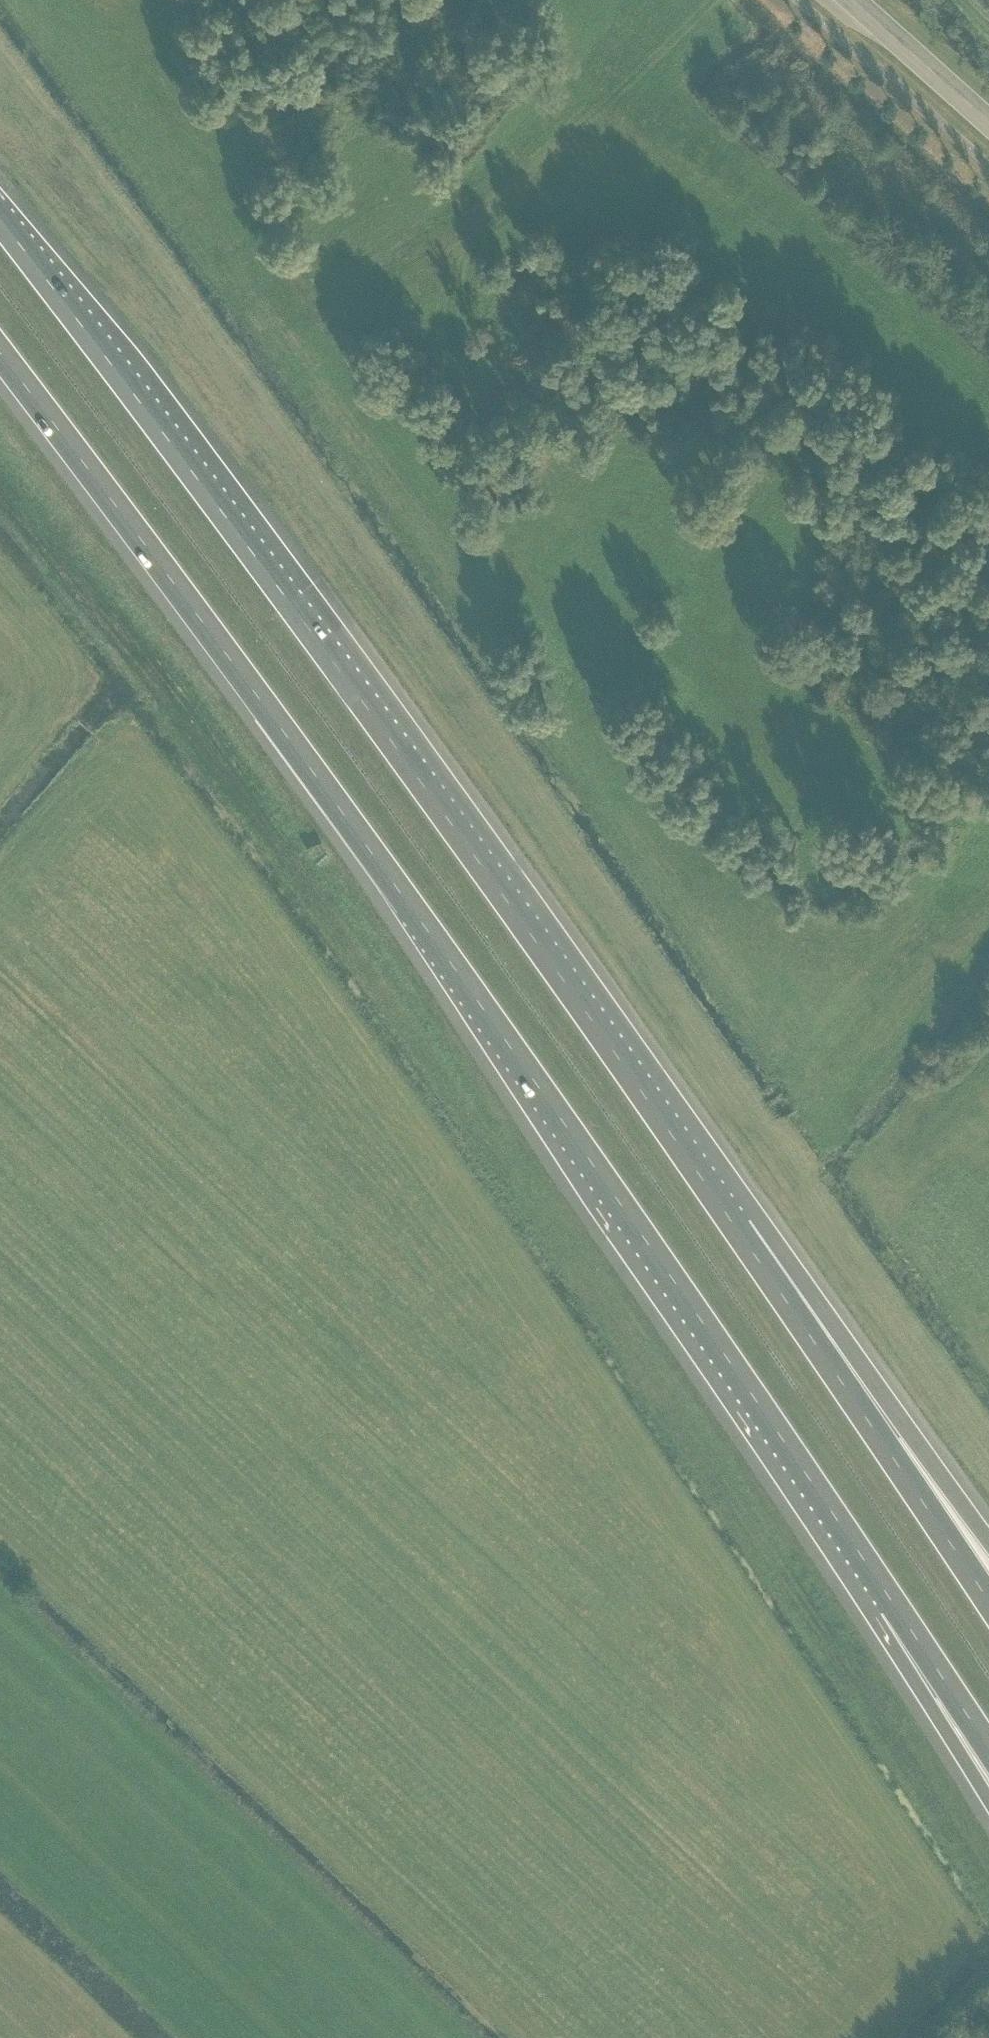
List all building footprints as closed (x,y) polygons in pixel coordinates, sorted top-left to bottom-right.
[(763,1248),(779,1261),(786,1253),(770,1239),(763,1248)]
